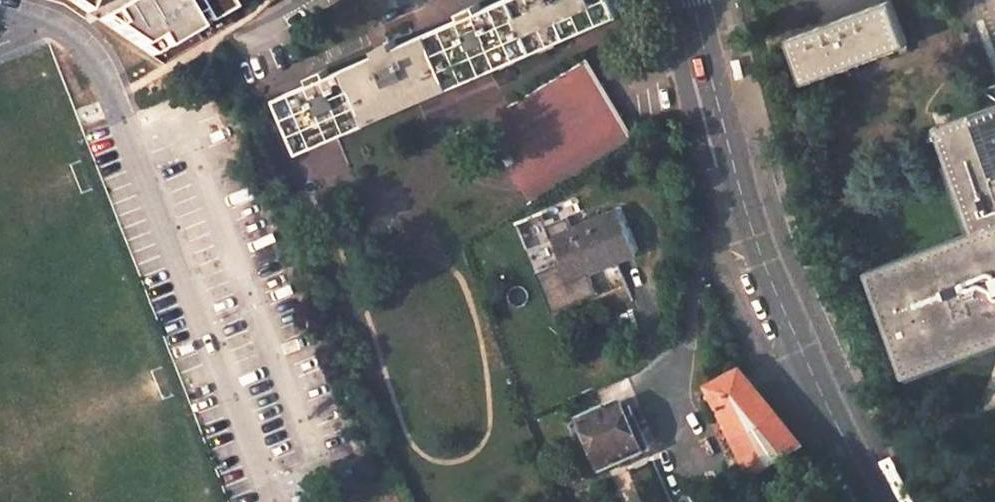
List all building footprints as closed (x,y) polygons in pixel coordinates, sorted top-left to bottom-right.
[(157,50),(167,44),(230,8),(225,0),(75,0),(157,50)] [(621,13),(616,0),(500,0),(481,8),(478,3),(462,10),(464,16),(395,46),(392,39),(376,47),(378,52),(327,74),(324,68),(306,77),(309,83),(275,97),(299,151),(621,13)] [(885,4),(784,40),(807,101),(908,65),(885,4)] [(585,56),(471,124),(521,206),(634,140),(585,56)] [(934,127),(974,232),(866,274),(905,375),(994,340),(994,105),(934,127)] [(547,239),(562,281),(633,254),(617,211),(547,239)] [(782,433),(731,377),(701,394),(751,489),(801,454),(782,433)] [(576,424),(598,472),(645,450),(633,426),(628,430),(617,404),(576,424)]
